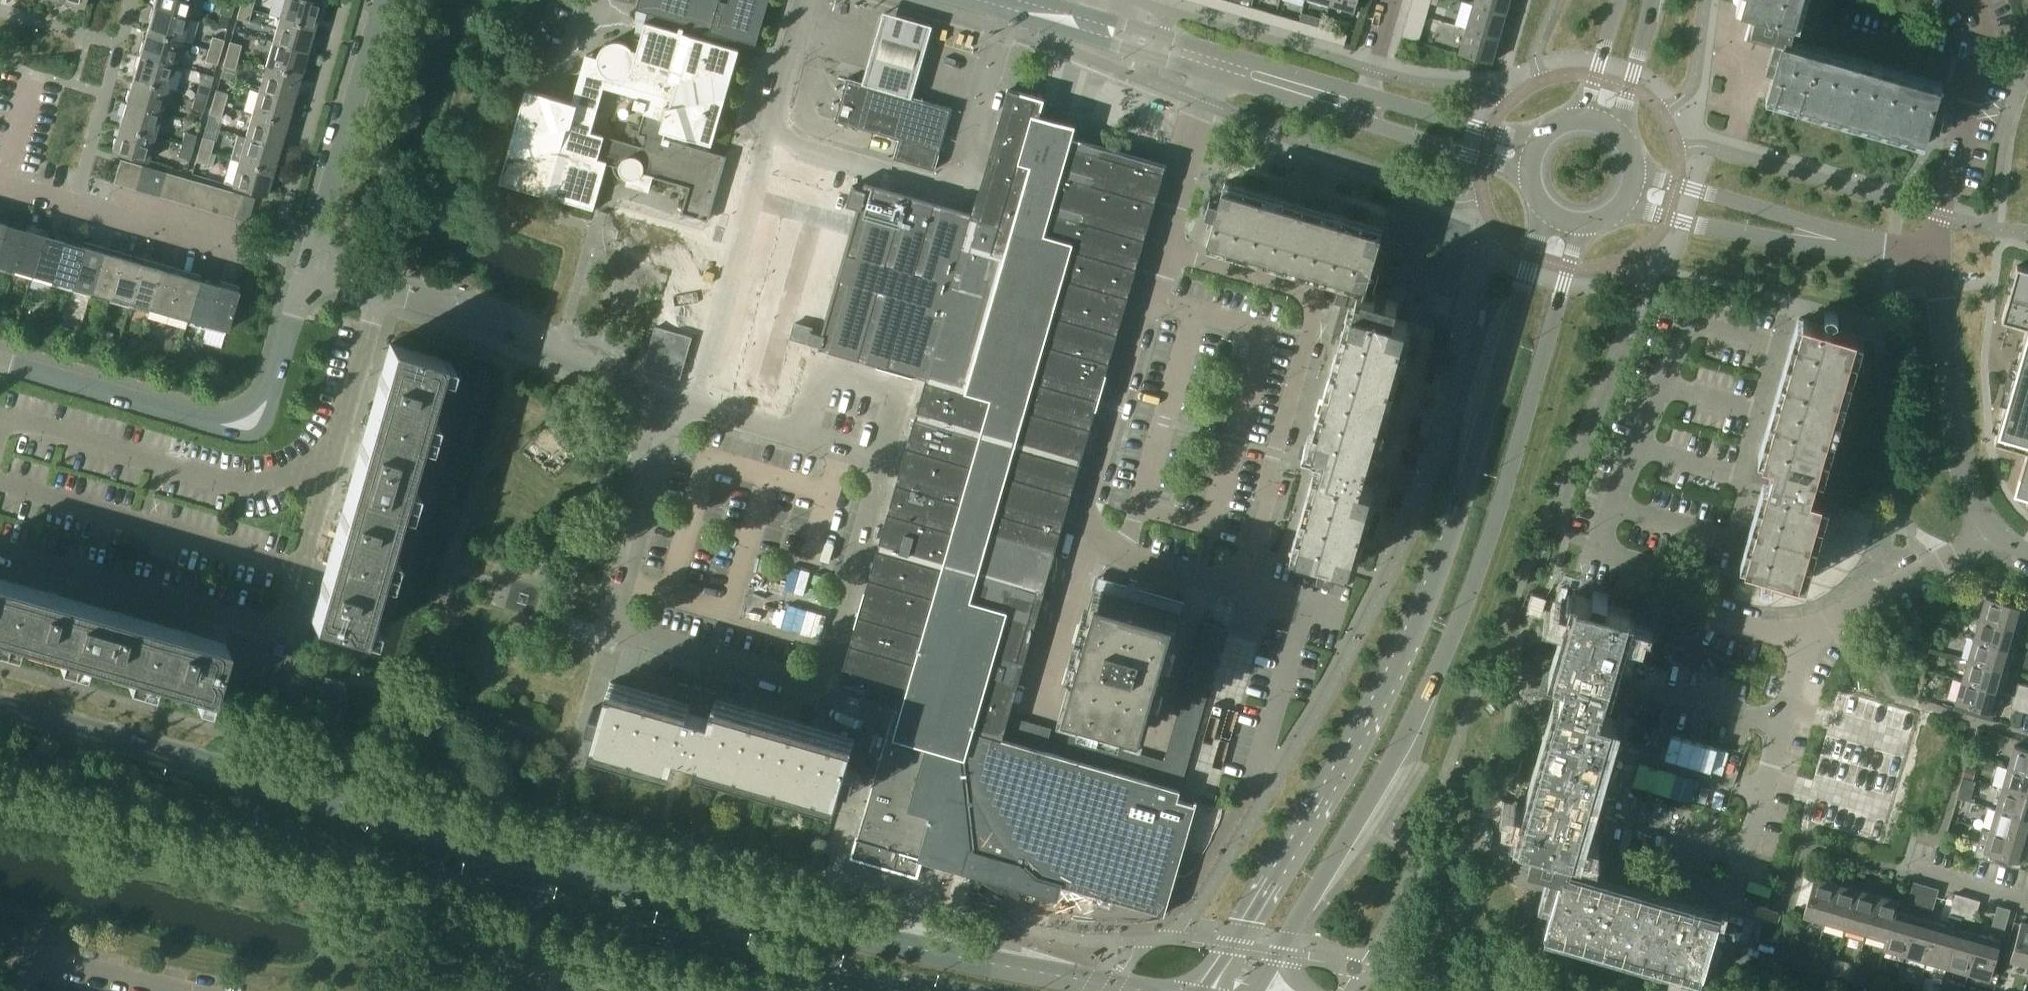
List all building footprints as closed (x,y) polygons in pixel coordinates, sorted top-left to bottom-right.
[(154,7),(189,16),(193,0),(156,0),(154,7)] [(241,6),(252,9),(255,0),(242,0),(241,6)] [(280,17),(315,27),(322,3),(312,0),(285,0),(280,17)] [(587,53),(573,101),(527,87),(512,141),(500,182),(557,198),(555,202),(560,203),(561,199),(594,209),(600,189),(608,162),(614,164),(614,165),(614,167),(614,168),(614,170),(615,171),(615,172),(616,173),(617,174),(618,176),(619,177),(620,178),(622,179),(623,179),(625,180),(626,180),(627,181),(626,184),(626,185),(648,191),(649,191),(654,176),(690,186),(681,210),(686,213),(706,217),(723,157),(725,154),(711,150),(683,142),(685,134),(713,142),(718,126),(719,122),(725,101),(726,97),(732,76),(733,72),(739,52),(740,48),(740,47),(742,38),(757,43),(769,0),(639,0),(637,8),(649,11),(646,20),(642,35),(640,43),(638,50),(635,49),(633,47),(631,46),(629,44),(628,43),(626,42),(625,41),(623,41),(621,41),(620,40),(618,40),(617,40),(616,40),(615,40),(614,40),(613,40),(613,41),(612,41),(611,41),(610,42),(609,42),(607,43),(606,44),(605,45),(604,46),(602,48),(601,50),(600,51),(599,53),(599,55),(598,56),(587,53)] [(1230,0),(1227,0),(1224,10),(1241,14),(1244,4),(1230,0)] [(1330,3),(1356,10),(1358,0),(1331,0),(1330,3)] [(1474,3),(1506,13),(1510,0),(1475,0),(1474,3)] [(1751,9),(1743,37),(1781,48),(1766,99),(1925,145),(1931,125),(1940,128),(1944,113),(1935,111),(1943,81),(1807,42),(1812,25),(1801,22),(1807,0),(1738,0),(1737,5),(1751,9)] [(222,13),(219,25),(228,28),(235,4),(223,1),(220,12),(222,13)] [(1474,3),(1467,27),(1499,37),(1506,13),(1474,3)] [(252,9),(241,6),(237,18),(249,21),(252,9)] [(1252,6),(1249,17),(1265,21),(1268,11),(1252,6)] [(154,7),(147,30),(182,40),(189,16),(154,7)] [(884,10),(863,82),(913,96),(933,25),(884,10)] [(1406,21),(1424,26),(1427,16),(1409,11),(1406,21)] [(1292,18),(1276,13),(1273,24),(1289,28),(1292,18)] [(280,17),(273,41),(308,51),(315,27),(280,17)] [(1300,20),(1297,30),(1313,35),(1316,25),(1300,20)] [(1431,20),(1426,27),(1432,32),(1438,25),(1431,20)] [(1324,27),(1321,37),(1337,42),(1340,32),(1324,27)] [(1499,37),(1467,27),(1460,52),(1492,62),(1499,37)] [(147,30),(141,54),(175,64),(182,40),(147,30)] [(213,36),(209,48),(221,51),(224,40),(213,36)] [(230,41),(227,54),(238,57),(242,45),(230,41)] [(273,41),(266,65),(301,75),(308,51),(273,41)] [(221,51),(209,48),(206,60),(217,63),(221,51)] [(141,54),(134,78),(168,88),(175,64),(141,54)] [(238,57),(227,54),(224,65),(235,68),(238,57)] [(266,65),(259,89),(294,99),(301,75),(266,65)] [(900,138),(895,157),(935,169),(953,107),(913,96),(863,82),(848,77),(836,120),(900,138)] [(134,78),(127,102),(161,112),(168,88),(134,78)] [(199,84),(196,96),(207,99),(210,87),(199,84)] [(795,322),(791,337),(796,339),(801,340),(809,342),(809,341),(820,344),(820,346),(878,363),(878,365),(914,375),(914,374),(927,377),(899,478),(841,678),(842,678),(866,685),(866,686),(864,694),(870,696),(940,716),(939,721),(895,708),(894,710),(890,725),(890,726),(889,729),(865,809),(862,820),(852,857),(959,888),(964,871),(965,865),(995,874),(1035,885),(1038,877),(1063,884),(1165,913),(1197,801),(1197,800),(1196,800),(1195,803),(1178,798),(1181,789),(1181,788),(1147,779),(1137,776),(1127,773),(1117,770),(1107,767),(1097,764),(1086,761),(1076,758),(1066,755),(1046,750),(1035,747),(1024,744),(1014,741),(1003,737),(1009,715),(1025,659),(1026,655),(1029,645),(1033,631),(1046,588),(1044,588),(1047,580),(1048,577),(1048,574),(1051,563),(1053,557),(1130,291),(1131,285),(1133,280),(1156,198),(1158,191),(1160,183),(1166,164),(1070,137),(1073,126),(1060,123),(1039,117),(1044,98),(1009,88),(1009,89),(1009,90),(996,135),(992,148),(984,177),(973,213),(867,183),(867,184),(866,184),(865,188),(853,184),(847,204),(858,207),(859,207),(856,217),(823,332),(822,332),(813,329),(813,328),(800,324),(795,322)] [(217,89),(213,101),(224,104),(228,92),(217,89)] [(259,89),(253,113),(287,122),(294,99),(259,89)] [(207,99),(196,96),(192,108),(204,111),(207,99)] [(224,104),(213,101),(210,113),(221,116),(224,104)] [(127,102),(120,126),(154,136),(161,112),(127,102)] [(253,113),(246,136),(280,146),(287,122),(253,113)] [(154,136),(120,126),(113,150),(147,160),(154,136)] [(185,132),(182,144),(193,147),(197,135),(185,132)] [(238,134),(231,158),(274,170),(280,146),(246,136),(238,134)] [(203,137),(199,149),(211,152),(214,140),(203,137)] [(193,147),(182,144),(178,155),(190,159),(193,147)] [(211,152),(199,149),(196,160),(207,164),(211,152)] [(274,170),(231,158),(224,182),(267,194),(274,170)] [(115,182),(125,185),(132,162),(121,159),(115,182)] [(125,185),(137,189),(143,166),(132,162),(125,185)] [(137,189),(148,192),(154,169),(143,166),(137,189)] [(148,192),(159,195),(165,172),(154,169),(148,192)] [(159,195),(170,198),(177,175),(165,172),(159,195)] [(170,198),(181,202),(188,179),(177,175),(170,198)] [(181,202),(192,205),(199,182),(188,179),(181,202)] [(192,205),(203,208),(210,185),(199,182),(192,205)] [(1225,182),(1220,201),(1211,198),(1207,213),(1216,215),(1207,245),(1348,285),(1332,341),(1339,343),(1304,464),(1316,468),(1293,547),(1322,556),(1320,565),(1334,569),(1337,560),(1356,565),(1379,485),(1367,482),(1413,321),(1399,317),(1408,289),(1370,278),(1384,227),(1225,182)] [(203,208),(215,211),(221,188),(210,185),(203,208)] [(215,211),(225,214),(232,191),(221,188),(215,211)] [(225,214),(237,218),(243,194),(232,191),(225,214)] [(243,194),(237,218),(248,221),(255,198),(243,194)] [(14,268),(26,228),(7,223),(0,245),(0,264),(14,268)] [(14,268),(33,274),(45,234),(26,228),(14,268)] [(33,274),(53,279),(64,239),(45,234),(33,274)] [(53,279),(72,285),(83,245),(64,239),(53,279)] [(72,285),(91,290),(103,250),(83,245),(72,285)] [(91,290),(110,296),(122,256),(103,250),(91,290)] [(110,296),(130,301),(141,261),(122,256),(110,296)] [(130,301),(149,307),(160,267),(141,261),(130,301)] [(2018,359),(2017,362),(2013,361),(2012,362),(2017,363),(2006,402),(2002,416),(1998,431),(1995,440),(2027,450),(2021,473),(2017,489),(2027,493),(2027,268),(2018,265),(2015,276),(2010,290),(2002,319),(2027,326),(2026,333),(2021,347),(2018,359)] [(147,314),(166,320),(180,272),(160,267),(149,307),(147,314)] [(185,326),(187,318),(199,278),(180,272),(166,320),(185,326)] [(187,318),(207,323),(218,283),(199,278),(187,318)] [(218,283),(207,323),(228,329),(239,289),(218,283)] [(53,328),(56,320),(48,318),(46,325),(53,328)] [(1742,562),(1805,580),(1829,496),(1863,506),(1867,492),(1822,479),(1862,336),(1799,318),(1759,457),(1763,458),(1757,480),(1764,482),(1742,562)] [(78,335),(81,326),(62,321),(60,330),(78,335)] [(101,331),(99,340),(107,342),(110,334),(101,331)] [(131,338),(128,349),(136,351),(139,340),(131,338)] [(153,355),(156,344),(142,340),(139,351),(153,355)] [(361,633),(440,357),(391,343),(311,619),(361,633)] [(193,369),(196,361),(181,357),(179,365),(193,369)] [(211,693),(218,670),(225,642),(0,578),(0,632),(211,693)] [(1545,931),(1703,976),(1709,958),(1718,960),(1722,946),(1713,943),(1722,913),(1585,874),(1587,868),(1579,854),(1618,716),(1621,717),(1627,695),(1613,691),(1636,611),(1607,602),(1609,593),(1595,589),(1592,598),(1573,593),(1550,673),(1544,695),(1555,698),(1516,837),(1535,842),(1526,871),(1559,880),(1545,931)] [(1099,591),(1066,706),(1143,728),(1176,613),(1099,591)] [(1986,596),(1980,617),(2019,629),(2026,607),(1986,596)] [(1980,617),(1974,638),(2013,649),(2019,629),(1980,617)] [(1227,627),(1204,621),(1201,632),(1224,639),(1227,627)] [(1224,639),(1201,632),(1198,643),(1221,649),(1224,639)] [(1974,638),(1968,659),(2008,670),(2013,649),(1974,638)] [(1221,649),(1198,643),(1195,653),(1218,660),(1221,649)] [(1218,660),(1195,653),(1192,664),(1214,670),(1218,660)] [(1968,659),(1962,680),(2002,691),(2008,670),(1968,659)] [(1214,670),(1192,664),(1189,675),(1211,681),(1214,670)] [(211,693),(222,696),(229,673),(218,670),(211,693)] [(222,696),(233,699),(240,676),(229,673),(222,696)] [(318,698),(312,721),(311,725),(334,731),(343,700),(348,681),(325,675),(318,698)] [(1211,681),(1189,675),(1186,685),(1208,692),(1211,681)] [(233,699),(244,702),(251,679),(240,676),(233,699)] [(244,702),(256,705),(262,682),(251,679),(244,702)] [(1956,702),(1996,713),(2000,698),(2013,702),(2012,707),(2017,709),(2025,711),(2027,712),(2027,698),(2015,695),(2002,691),(1962,680),(1956,702)] [(603,710),(593,708),(589,722),(598,725),(593,744),(673,767),(677,755),(837,801),(843,782),(852,785),(856,770),(847,767),(851,752),(855,738),(699,693),(696,705),(611,681),(603,710)] [(256,705),(267,709),(273,686),(262,682),(256,705)] [(2015,695),(2027,698),(2027,685),(2019,682),(2015,695)] [(1208,692),(1186,685),(1183,696),(1205,702),(1208,692)] [(267,709),(278,712),(285,689),(273,686),(267,709)] [(278,712),(289,715),(296,692),(285,689),(278,712)] [(289,715),(300,718),(307,695),(296,692),(289,715)] [(300,718),(312,721),(318,698),(307,695),(300,718)] [(1205,702),(1183,696),(1180,707),(1202,713),(1205,702)] [(1202,713),(1180,707),(1177,717),(1199,724),(1202,713)] [(1020,718),(1009,715),(1003,737),(1014,741),(1020,718)] [(1199,724),(1177,717),(1173,728),(1196,734),(1199,724)] [(1031,721),(1020,718),(1014,741),(1024,744),(1031,721)] [(1041,724),(1031,721),(1024,744),(1035,747),(1041,724)] [(1052,727),(1041,724),(1035,747),(1046,750),(1052,727)] [(1196,734),(1173,728),(1170,738),(1193,745),(1196,734)] [(1066,755),(1076,758),(1083,736),(1072,733),(1066,755)] [(1076,758),(1086,761),(1093,739),(1083,736),(1076,758)] [(1193,745),(1170,738),(1167,749),(1190,756),(1193,745)] [(1086,761),(1097,764),(1103,742),(1093,739),(1086,761)] [(1097,764),(1107,767),(1113,745),(1103,742),(1097,764)] [(1107,767),(1117,770),(1123,748),(1113,745),(1107,767)] [(2009,766),(2027,772),(2027,748),(2015,745),(2009,766)] [(1117,770),(1127,773),(1133,751),(1123,748),(1117,770)] [(1167,749),(1164,760),(1161,771),(1184,778),(1190,756),(1167,749)] [(1127,773),(1137,776),(1143,754),(1133,751),(1127,773)] [(1137,776),(1147,779),(1154,757),(1143,754),(1137,776)] [(1164,760),(1154,757),(1147,779),(1181,788),(1184,778),(1161,771),(1164,760)] [(1974,779),(1977,768),(1967,766),(1964,776),(1974,779)] [(2003,787),(2027,795),(2027,772),(2009,766),(2003,787)] [(1997,808),(2027,817),(2027,795),(2003,787),(1997,808)] [(1971,800),(1973,791),(1961,788),(1958,797),(1971,800)] [(1991,829),(2027,839),(2027,817),(1997,808),(1991,829)] [(1991,829),(1990,830),(1983,827),(1975,855),(2017,867),(2019,860),(2024,862),(2027,846),(2027,839),(1991,829)] [(1804,878),(1795,907),(1805,910),(1804,915),(1826,921),(1837,882),(1815,876),(1814,881),(1804,878)] [(1908,902),(1921,905),(1927,885),(1914,881),(1908,902)] [(1826,921),(1846,927),(1857,888),(1837,882),(1826,921)] [(1927,885),(1921,905),(1934,909),(1939,888),(1927,885)] [(1846,927),(1867,933),(1878,894),(1857,888),(1846,927)] [(1950,913),(1962,917),(1968,896),(1956,893),(1950,913)] [(1867,933),(1888,939),(1897,909),(1900,900),(1878,894),(1867,933)] [(1968,896),(1962,917),(1975,921),(1981,900),(1968,896)] [(2011,909),(1998,905),(1992,926),(2005,929),(2011,909)] [(1885,948),(1907,954),(1918,915),(1897,909),(1888,939),(1885,948)] [(1939,921),(1928,960),(1948,966),(1960,927),(1962,917),(1950,913),(1947,924),(1939,921)] [(1907,954),(1928,960),(1939,921),(1918,915),(1907,954)] [(2027,964),(2027,922),(2022,920),(2011,959),(2027,964)] [(1948,966),(1969,972),(1980,933),(1960,927),(1948,966)] [(1980,933),(1969,972),(1991,978),(2002,939),(1980,933)] [(1799,965),(1812,968),(1815,959),(1802,955),(1799,965)] [(1815,959),(1812,968),(1824,972),(1827,962),(1815,959)] [(1843,967),(1840,977),(1853,980),(1856,971),(1843,967)] [(1856,971),(1853,980),(1866,984),(1869,974),(1856,971)]
